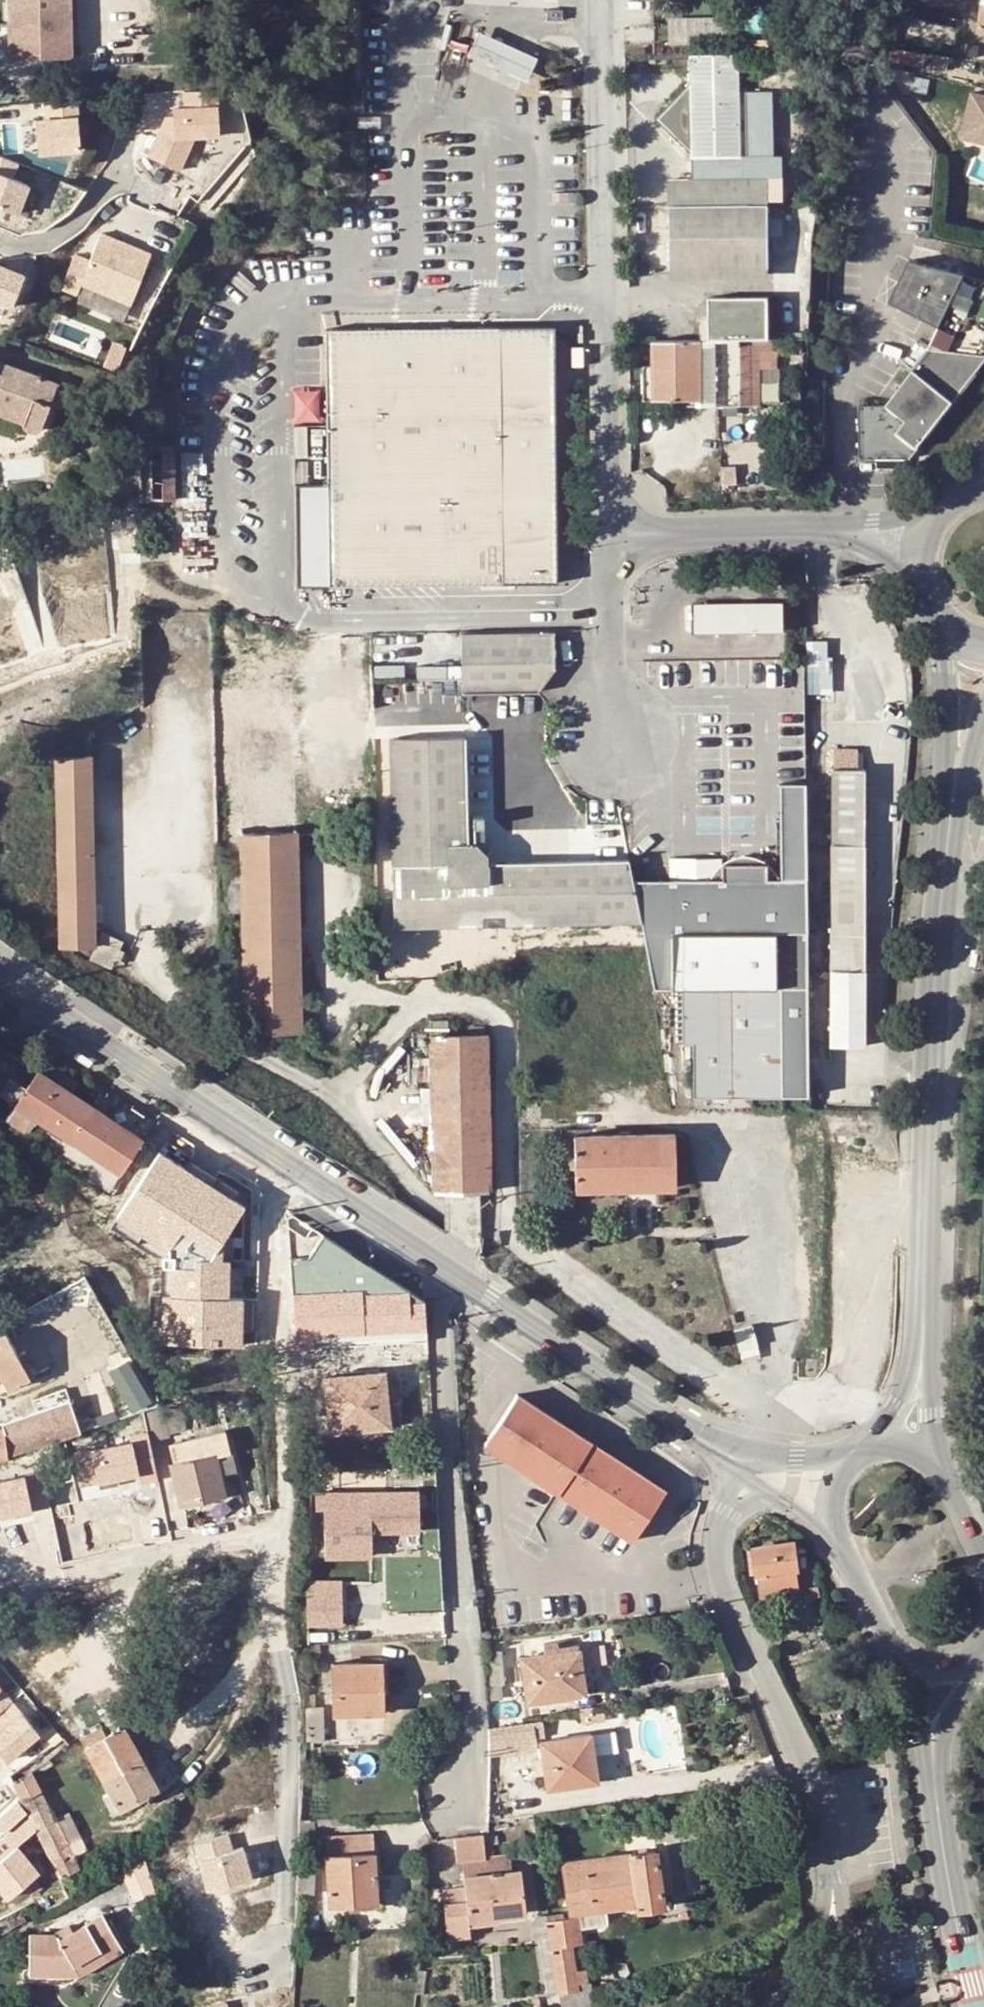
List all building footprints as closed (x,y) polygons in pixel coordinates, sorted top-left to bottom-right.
[(11,63),(73,61),(71,0),(9,0),(11,63)] [(670,17),(671,34),(733,29),(732,11),(670,17)] [(511,41),(479,27),(468,53),(501,67),(530,80),(541,54),(511,41)] [(690,86),(658,120),(690,153),(690,159),(741,158),(740,93),(739,55),(689,56),(690,86)] [(222,134),(219,86),(185,88),(187,109),(154,111),(157,163),(190,161),(188,136),(222,134)] [(690,179),(669,179),(670,207),(769,205),(783,205),(781,157),(773,157),(772,92),(740,93),(741,158),(690,159),(690,179)] [(973,103),(967,150),(983,152),(983,104),(973,103)] [(80,147),(78,112),(37,115),(39,149),(80,147)] [(35,119),(4,121),(5,134),(18,133),(19,144),(36,143),(35,119)] [(20,159),(0,152),(0,203),(21,210),(31,180),(14,175),(20,159)] [(769,205),(670,207),(671,271),(768,270),(768,235),(769,205)] [(63,287),(80,294),(84,284),(132,302),(152,247),(101,229),(91,257),(76,251),(63,287)] [(10,305),(26,270),(0,258),(0,301),(10,305)] [(917,262),(908,261),(887,302),(939,329),(928,350),(965,355),(983,356),(983,281),(955,273),(917,262)] [(772,298),(712,299),(712,341),(759,340),(773,340),(772,298)] [(470,330),(328,332),(330,489),(298,489),(299,586),(557,584),(554,329),(470,330)] [(653,367),(654,402),(673,402),(674,409),(760,407),(759,340),(712,341),(652,342),(653,367)] [(571,348),(572,368),(584,367),(583,348),(571,348)] [(928,350),(887,405),(858,407),(858,459),(906,460),(983,360),(983,356),(965,355),(928,350)] [(24,430),(33,433),(38,433),(41,431),(59,386),(0,363),(0,415),(25,425),(24,430)] [(654,402),(653,367),(644,367),(643,403),(654,402)] [(294,387),(296,419),(323,417),(321,384),(294,387)] [(138,500),(173,500),(173,446),(139,446),(138,500)] [(769,602),(754,603),(755,634),(768,634),(782,633),(782,602),(769,602)] [(754,603),(742,604),(742,634),(755,634),(754,603)] [(692,604),(693,635),(706,635),(742,634),(742,604),(706,604),(692,604)] [(461,628),(462,677),(464,691),(530,689),(555,666),(553,627),(461,628)] [(808,638),(809,691),(833,691),(832,638),(808,638)] [(461,742),(390,744),(392,923),(639,917),(630,878),(625,858),(483,858),(482,849),(476,841),(468,838),(463,838),(461,742)] [(859,762),(859,746),(835,746),(835,763),(859,762)] [(94,947),(90,757),(56,759),(60,947),(94,947)] [(832,770),(832,842),(861,842),(864,842),(864,770),(832,770)] [(804,787),(781,789),(784,876),(805,875),(804,787)] [(244,1033),(302,1031),(296,832),(238,834),(244,1033)] [(863,1046),(861,842),(832,842),(831,1046),(863,1046)] [(806,1015),(805,875),(784,876),(765,875),(765,860),(721,860),(721,876),(630,878),(639,917),(654,990),(682,990),(683,1043),(692,1043),(693,1097),(806,1096),(806,1015)] [(430,1022),(433,1191),(488,1189),(485,1038),(448,1038),(447,1022),(430,1022)] [(2,1099),(24,1064),(0,1047),(0,1102),(2,1099)] [(80,1049),(76,1055),(92,1065),(96,1059),(80,1049)] [(2,1099),(15,1106),(37,1072),(24,1064),(2,1099)] [(48,1064),(41,1074),(73,1096),(79,1085),(48,1064)] [(73,1096),(41,1074),(37,1072),(15,1106),(35,1120),(49,1129),(40,1144),(59,1157),(92,1108),(73,1096)] [(15,1106),(5,1121),(26,1135),(35,1120),(15,1106)] [(142,1140),(92,1108),(59,1157),(108,1193),(142,1140)] [(574,1136),(574,1190),(675,1188),(674,1135),(574,1136)] [(3,1393),(34,1374),(24,1355),(18,1357),(6,1333),(0,1336),(0,1387),(3,1393)] [(329,1434),(388,1428),(386,1404),(383,1372),(323,1378),(329,1434)] [(481,1444),(629,1541),(663,1490),(638,1474),(632,1482),(608,1467),(614,1458),(566,1426),(559,1436),(533,1419),(539,1409),(514,1393),(481,1444)] [(75,1399),(69,1401),(73,1414),(80,1412),(75,1399)] [(79,1431),(76,1422),(73,1414),(69,1401),(34,1413),(2,1424),(4,1431),(0,1432),(0,1462),(8,1460),(9,1457),(80,1433),(79,1431)] [(386,1404),(388,1428),(401,1427),(398,1402),(386,1404)] [(533,1419),(559,1436),(566,1426),(539,1409),(533,1419)] [(162,1410),(147,1412),(154,1440),(168,1437),(162,1410)] [(82,1420),(76,1422),(79,1431),(85,1428),(82,1420)] [(225,1433),(170,1446),(174,1465),(171,1466),(180,1505),(224,1494),(220,1476),(234,1473),(225,1433)] [(324,1433),(305,1435),(306,1451),(326,1448),(324,1433)] [(638,1474),(614,1458),(608,1467),(632,1482),(638,1474)] [(324,1494),(324,1559),(365,1557),(364,1522),(371,1521),(371,1507),(346,1507),(345,1493),(324,1494)] [(372,1557),(371,1521),(364,1522),(365,1557),(372,1557)] [(749,1575),(783,1570),(794,1568),(791,1545),(779,1546),(746,1550),(749,1575)] [(343,1625),(343,1586),(314,1587),(313,1626),(343,1625)] [(543,1655),(521,1658),(528,1703),(585,1695),(579,1650),(558,1653),(556,1642),(542,1644),(543,1655)] [(494,1652),(493,1643),(482,1645),(483,1653),(486,1653),(494,1652)] [(320,1646),(308,1647),(308,1657),(320,1657),(320,1646)] [(383,1714),(381,1663),(331,1666),(332,1716),(383,1714)] [(39,1727),(0,1681),(0,1742),(21,1767),(62,1733),(50,1718),(39,1727)] [(580,1709),(580,1716),(594,1715),(593,1707),(580,1709)] [(324,1743),(323,1708),(307,1709),(307,1744),(324,1743)] [(594,1723),(594,1715),(580,1716),(582,1724),(594,1723)] [(141,1759),(123,1727),(117,1730),(113,1723),(105,1727),(100,1726),(81,1738),(103,1779),(141,1759)] [(489,1727),(489,1736),(490,1749),(507,1747),(504,1725),(489,1727)] [(591,1734),(540,1741),(544,1773),(535,1774),(537,1787),(545,1787),(545,1790),(588,1785),(584,1755),(593,1753),(591,1734)] [(141,1759),(158,1790),(173,1782),(156,1751),(141,1759)] [(584,1755),(588,1785),(598,1784),(593,1753),(584,1755)] [(121,1810),(158,1790),(141,1759),(103,1779),(111,1793),(121,1810)] [(12,1784),(30,1818),(35,1830),(56,1820),(32,1774),(12,1784)] [(112,1814),(121,1810),(111,1793),(103,1797),(112,1814)] [(67,1844),(73,1858),(87,1851),(74,1825),(68,1814),(56,1820),(35,1830),(48,1855),(67,1844)] [(353,1818),(330,1820),(331,1828),(353,1827),(353,1818)] [(42,1871),(12,1831),(0,1840),(0,1897),(3,1900),(42,1871)] [(377,1903),(371,1834),(324,1838),(329,1907),(377,1903)] [(483,1834),(454,1838),(456,1863),(462,1863),(485,1861),(485,1856),(483,1834)] [(60,1879),(78,1870),(73,1858),(67,1844),(48,1855),(60,1879)] [(563,1914),(548,1915),(551,1935),(558,1993),(577,1991),(576,1985),(586,1983),(585,1970),(573,1971),(569,1945),(580,1943),(578,1929),(608,1926),(606,1910),(637,1904),(638,1911),(663,1906),(656,1851),(562,1863),(568,1913),(574,1912),(575,1915),(573,1919),(564,1920),(563,1914)] [(511,1854),(485,1856),(485,1861),(462,1863),(463,1878),(512,1872),(511,1854)] [(122,1870),(134,1898),(157,1888),(145,1860),(122,1870)] [(521,1871),(512,1872),(463,1878),(464,1890),(442,1892),(447,1939),(470,1936),(469,1921),(525,1914),(521,1871)] [(103,1915),(72,1933),(59,1940),(56,1935),(29,1935),(29,1975),(80,1974),(122,1950),(103,1915)] [(551,1935),(548,1915),(535,1917),(536,1923),(531,1924),(533,1938),(538,1937),(551,1935)] [(54,1932),(56,1935),(59,1940),(72,1933),(67,1925),(54,1932)] [(558,1993),(551,1935),(538,1937),(546,1995),(558,1993)]
